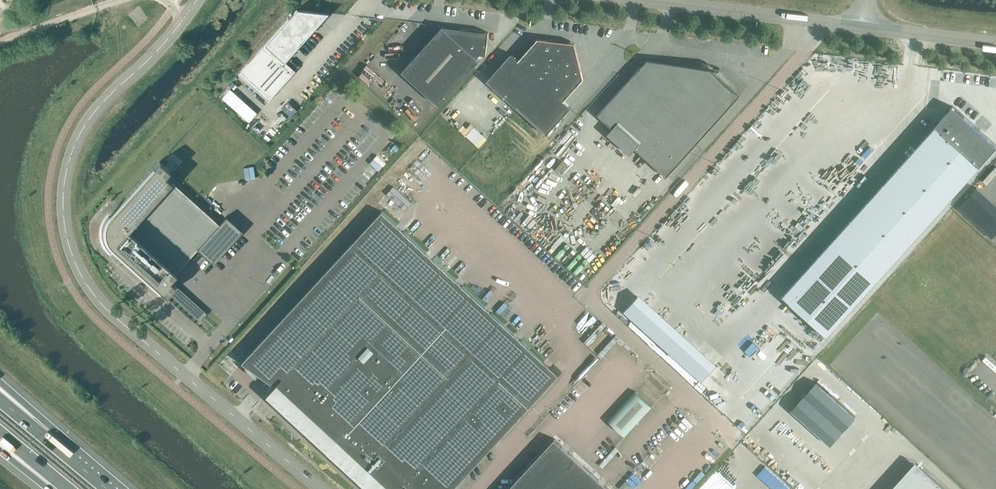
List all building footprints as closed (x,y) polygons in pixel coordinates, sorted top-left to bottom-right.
[(284,61),(328,12),(296,9),(292,13),(291,12),(287,17),(288,18),(237,74),(268,101),(295,71),(284,61)] [(480,54),(486,55),(488,33),(442,27),(401,71),(439,105),(479,60),(476,58),(480,54)] [(518,60),(511,54),(486,81),(546,135),(571,108),(563,101),(582,80),(583,80),(575,43),(537,39),(518,60)] [(634,149),(666,177),(739,96),(709,68),(719,70),(719,69),(647,59),(597,115),(612,128),(607,134),(630,154),(634,149)] [(935,125),(942,132),(789,302),(827,335),(995,147),(995,146),(952,106),(935,125)] [(250,125),(255,119),(242,108),(237,113),(250,125)] [(471,125),(466,130),(462,126),(458,130),(467,138),(475,129),(471,125)] [(475,129),(467,139),(480,151),(488,141),(475,129)] [(159,160),(110,215),(107,221),(105,228),(102,231),(105,234),(108,240),(112,246),(166,294),(175,284),(170,279),(197,249),(213,263),(242,231),(226,216),(219,224),(165,175),(169,170),(159,160)] [(382,212),(242,363),(275,386),(269,392),(270,392),(271,391),(331,446),(377,488),(400,488),(405,484),(528,348),(382,212)] [(991,238),(995,232),(995,223),(986,234),(991,238)] [(198,255),(191,262),(195,266),(202,259),(198,255)] [(405,484),(411,488),(453,488),(558,375),(528,348),(405,484)] [(625,437),(652,409),(635,392),(608,421),(625,437)] [(591,473),(554,439),(508,488),(576,488),(591,473)] [(922,469),(904,488),(945,488),(922,469)] [(591,473),(576,488),(608,488),(591,473)]
